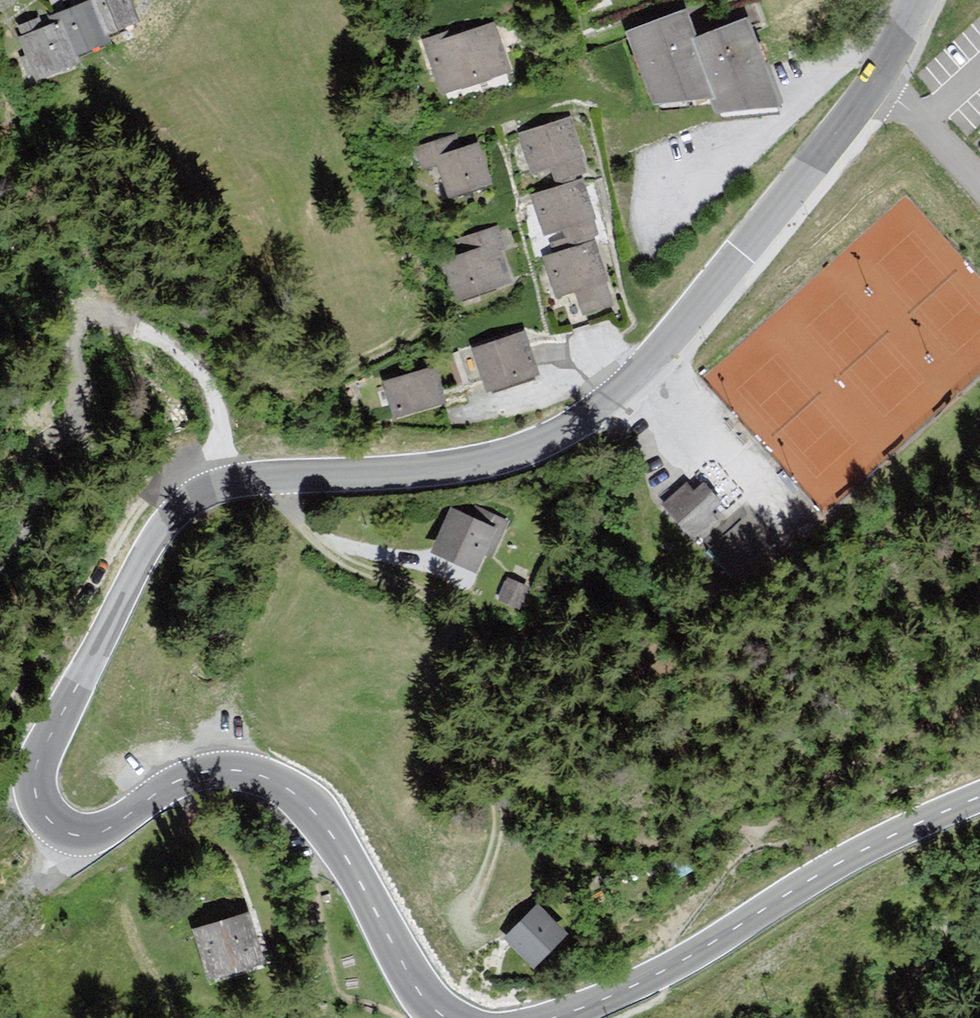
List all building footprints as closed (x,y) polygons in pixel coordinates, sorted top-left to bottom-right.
[(87,5),(27,23),(49,78),(121,41),(122,33),(105,0),(100,0),(87,5)] [(122,33),(148,19),(138,0),(105,0),(122,33)] [(698,8),(636,32),(669,102),(728,98),(736,98),(709,39),(712,33),(698,8)] [(765,19),(709,39),(736,98),(728,98),(734,111),(805,103),(765,19)] [(447,37),(427,42),(455,96),(522,73),(498,24),(450,41),(447,37)] [(574,119),(523,136),(539,177),(556,171),(562,185),(592,174),(586,162),(591,161),(574,119)] [(463,135),(421,148),(429,173),(449,165),(462,202),(503,185),(488,144),(467,151),(463,135)] [(535,196),(555,258),(599,244),(604,239),(584,185),(535,196)] [(453,263),(469,301),(520,289),(501,231),(460,244),(463,259),(453,263)] [(555,258),(549,260),(563,299),(582,294),(586,311),(590,319),(619,311),(599,244),(555,258)] [(532,337),(480,351),(497,397),(547,378),(532,337)] [(445,369),(395,383),(408,419),(457,404),(445,369)] [(683,476),(655,502),(694,545),(721,520),(714,512),(722,505),(700,482),(694,488),(683,476)] [(453,514),(438,553),(489,576),(512,524),(483,514),(478,522),(453,514)] [(527,587),(506,579),(497,602),(518,610),(527,587)] [(535,904),(503,941),(536,970),(569,934),(535,904)] [(255,913),(201,931),(217,981),(273,963),(255,913)]
